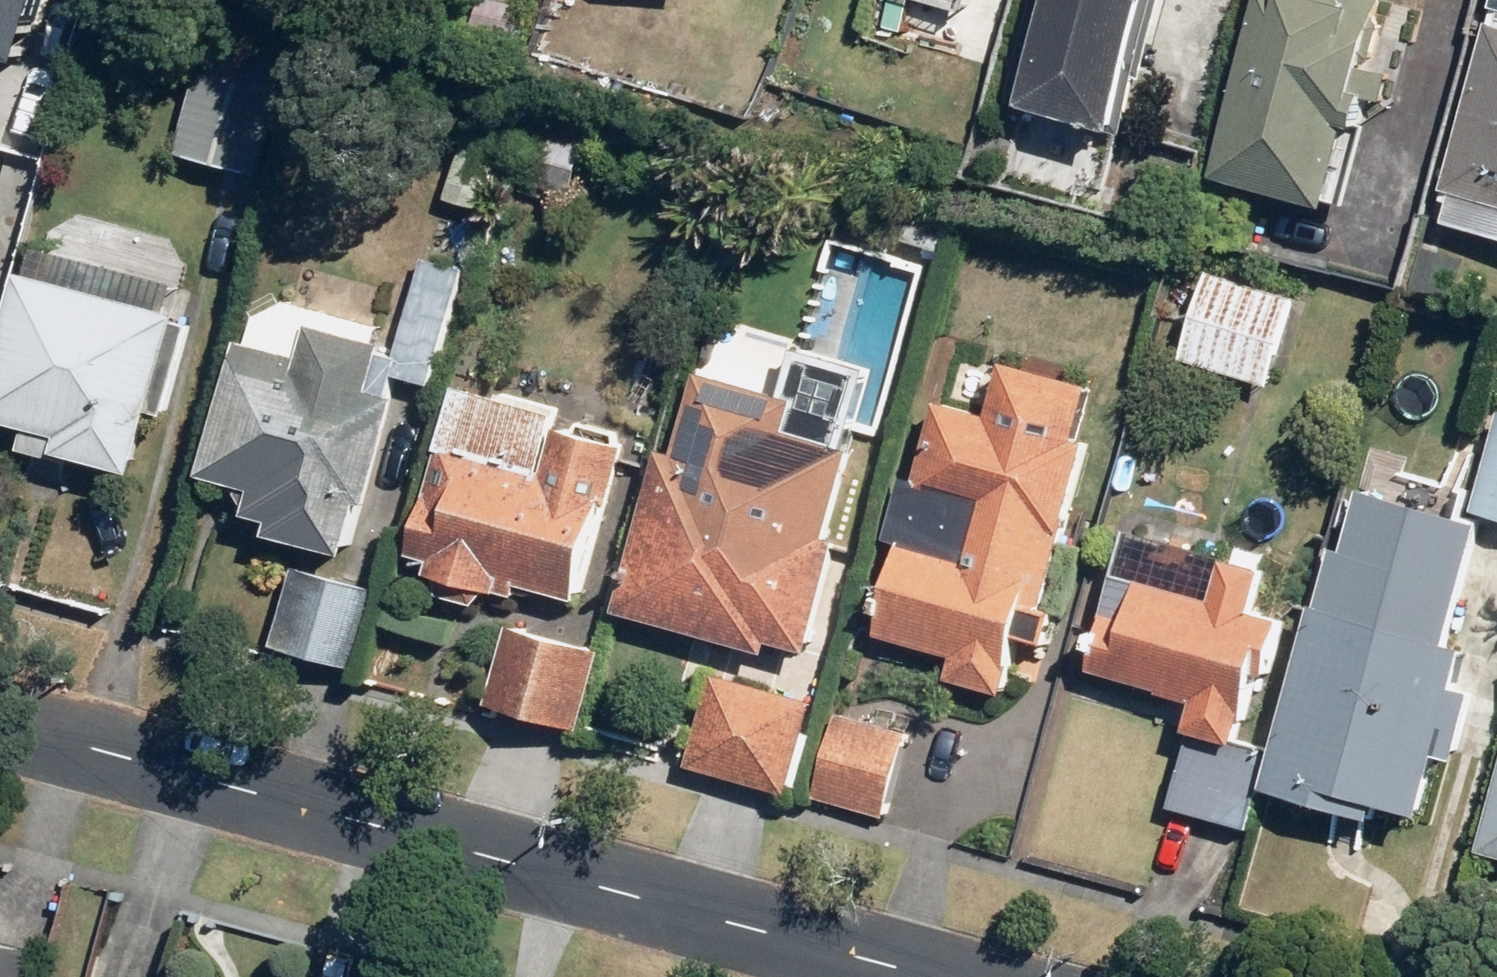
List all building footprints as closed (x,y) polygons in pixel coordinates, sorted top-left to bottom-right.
[(8,62),(29,67),(46,0),(0,0),(0,95),(8,62)] [(1163,0),(1035,0),(1007,107),(1127,139),(1163,0)] [(1380,0),(1258,0),(1210,182),(1327,212),(1347,133),(1357,136),(1366,104),(1356,101),(1382,1),(1380,0)] [(1493,30),(1486,28),(1438,192),(1449,195),(1439,228),(1496,245),(1496,16),(1493,30)] [(258,174),(288,57),(209,37),(179,154),(258,174)] [(606,130),(534,115),(522,171),(594,186),(606,130)] [(511,145),(456,134),(440,207),(495,219),(511,145)] [(252,295),(197,477),(246,492),(239,516),(262,523),(257,538),(344,564),(398,383),(429,392),(466,268),(418,253),(393,337),(252,295)] [(130,480),(147,413),(167,418),(192,317),(13,272),(0,323),(0,424),(21,429),(15,451),(130,480)] [(1296,304),(1209,276),(1181,363),(1269,391),(1296,304)] [(858,432),(790,416),(807,347),(701,322),(685,391),(678,389),(663,452),(655,450),(616,615),(804,660),(858,432)] [(1009,699),(1090,391),(1003,369),(990,418),(940,405),(919,484),(904,480),(886,548),(901,552),(877,644),(956,665),(951,684),(1009,699)] [(422,569),(419,582),(515,604),(517,592),(580,606),(623,424),(453,384),(410,566),(422,569)] [(1480,504),(1496,508),(1496,438),(1480,504)] [(1349,539),(1336,536),(1266,797),(1376,826),(1380,811),(1422,823),(1438,763),(1458,769),(1478,694),(1458,689),(1472,638),(1453,633),(1485,514),(1365,482),(1349,539)] [(1265,574),(1124,537),(1087,677),(1194,705),(1186,734),(1236,747),(1244,717),(1249,719),(1260,676),(1270,678),(1283,627),(1253,619),(1265,574)] [(372,586),(290,566),(270,651),(352,670),(372,586)] [(598,651),(502,628),(482,708),(577,732),(598,651)] [(811,700),(711,675),(687,769),(787,794),(811,700)] [(908,735),(838,717),(815,803),(885,822),(908,735)] [(1269,759),(1193,739),(1173,816),(1248,835),(1269,759)] [(1479,858),(1496,863),(1496,790),(1479,858)] [(31,951),(0,943),(0,976),(25,976),(31,951)]
